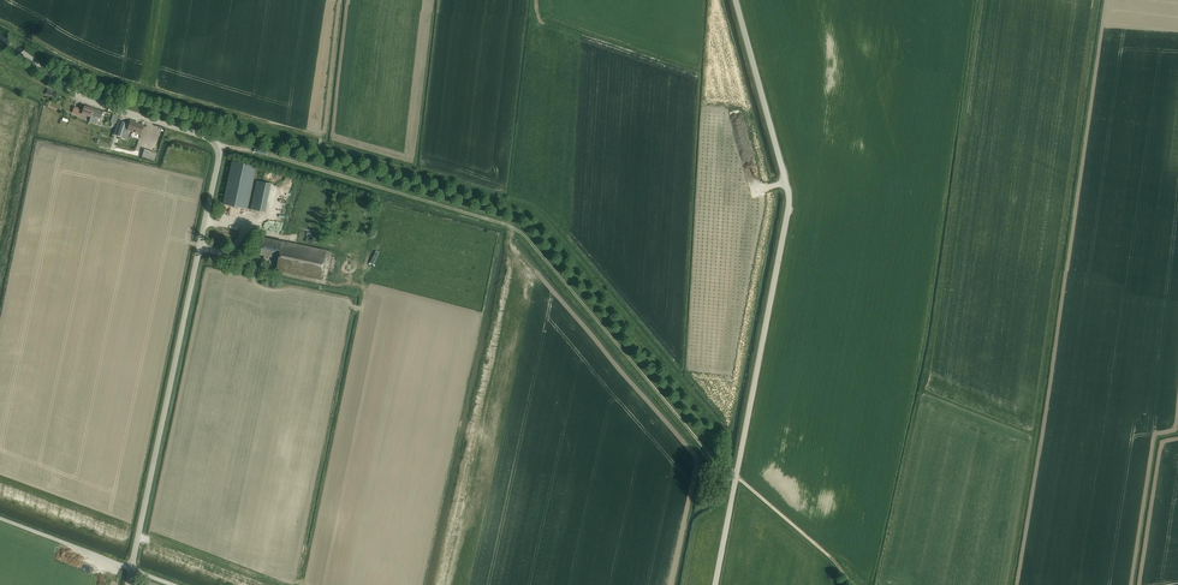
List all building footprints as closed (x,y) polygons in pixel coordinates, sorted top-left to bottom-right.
[(52,102),(53,98),(51,97),(52,93),(47,91),(46,94),(45,94),(43,98),(52,102)] [(94,109),(84,105),(81,114),(90,117),(90,114),(92,115),(94,109)] [(81,109),(74,106),(72,112),(79,115),(81,109)] [(104,116),(101,115),(103,112),(94,109),(92,115),(90,114),(90,117),(91,117),(89,122),(95,124),(95,121),(98,122),(99,117),(103,119),(104,116)] [(143,125),(136,123),(136,122),(130,121),(128,125),(125,124),(122,132),(128,133),(129,130),(140,134),(143,125)] [(224,204),(247,209),(256,168),(232,163),(224,204)] [(251,210),(265,213),(271,184),(257,181),(251,210)] [(313,243),(314,238),(313,238),(313,233),(307,232),(306,236),(307,236),(306,242),(313,243)] [(327,251),(264,238),(261,255),(279,259),(277,270),(321,279),(327,251)] [(359,262),(365,263),(367,251),(361,250),(359,262)]
